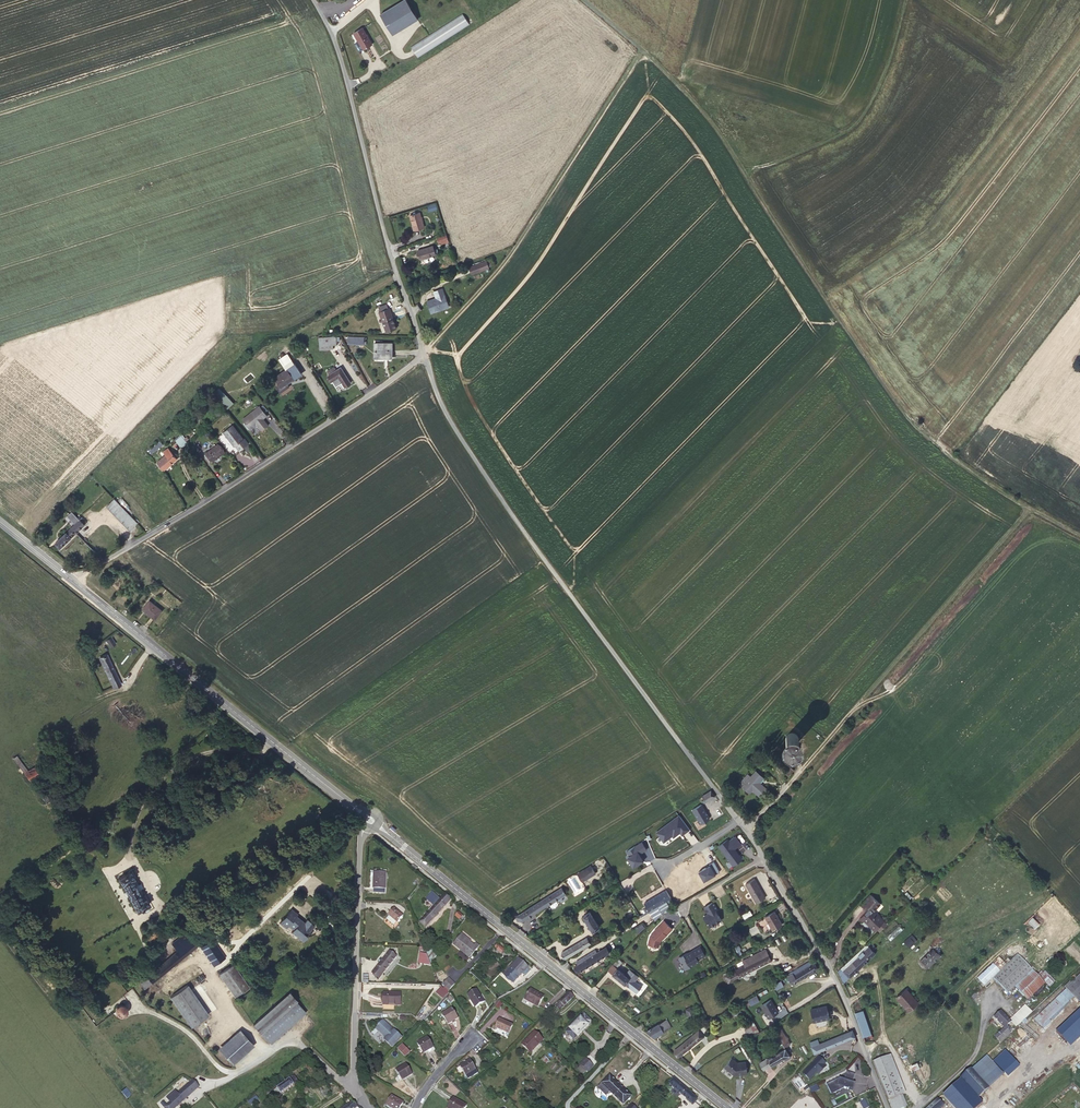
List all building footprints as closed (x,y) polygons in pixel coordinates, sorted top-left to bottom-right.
[(378,12),(391,32),(415,15),(405,0),(396,0),(378,12)] [(462,12),(411,45),(418,56),(469,22),(462,12)] [(371,42),(361,26),(353,32),(363,47),(371,42)] [(428,205),(429,212),(438,210),(436,203),(428,205)] [(424,224),(420,209),(411,211),(415,226),(424,224)] [(448,235),(438,237),(439,245),(449,244),(448,235)] [(435,252),(432,243),(418,247),(420,256),(435,252)] [(468,264),(470,271),(486,265),(484,258),(468,264)] [(447,305),(443,287),(434,289),(436,297),(427,299),(430,310),(447,305)] [(383,319),(393,315),(389,304),(387,305),(381,307),(379,308),(383,319)] [(397,325),(393,315),(383,319),(387,329),(397,325)] [(336,336),(318,337),(319,350),(333,349),(333,345),(336,344),(336,336)] [(364,345),(365,337),(348,337),(348,345),(364,345)] [(318,346),(316,341),(306,345),(309,350),(318,346)] [(392,343),(375,343),(374,357),(392,357),(392,343)] [(289,368),(295,379),(302,375),(295,364),(289,368)] [(350,383),(341,368),(336,371),(334,367),(327,372),(329,375),(328,376),(331,382),(338,377),(345,387),(350,383)] [(294,379),(287,369),(276,376),(277,376),(275,378),(281,388),(294,379)] [(262,417),(266,414),(259,406),(243,419),(250,429),(255,425),(257,425),(261,430),(268,425),(263,419),(262,417)] [(243,440),(233,425),(223,432),(234,447),(235,446),(239,451),(248,444),(244,439),(243,440)] [(187,443),(181,435),(175,439),(181,447),(187,443)] [(192,441),(190,444),(197,453),(200,450),(192,441)] [(162,444),(160,442),(150,450),(152,453),(162,444)] [(224,452),(218,444),(206,453),(212,462),(224,452)] [(156,465),(162,472),(176,459),(168,448),(163,452),(166,455),(156,465)] [(158,475),(162,472),(156,465),(152,468),(158,475)] [(137,523),(114,499),(107,506),(130,530),(137,523)] [(80,519),(79,518),(78,518),(72,512),(67,516),(75,524),(80,519)] [(75,524),(55,543),(60,548),(84,524),(86,522),(80,515),(78,517),(79,518),(80,519),(75,524)] [(162,611),(150,601),(143,609),(155,619),(162,611)] [(131,669),(137,672),(148,654),(141,650),(131,669)] [(120,684),(107,654),(99,658),(113,687),(120,684)] [(792,733),(790,733),(789,734),(788,734),(787,735),(787,736),(786,736),(786,738),(786,739),(785,740),(786,741),(786,743),(787,744),(788,745),(789,745),(790,746),(791,746),(792,746),(793,746),(795,745),(797,744),(797,743),(798,743),(798,741),(798,740),(798,739),(798,737),(797,736),(796,735),(795,734),(794,733),(792,733)] [(15,745),(12,741),(5,746),(7,750),(15,745)] [(31,781),(46,802),(49,800),(41,788),(42,788),(35,778),(39,776),(34,768),(28,771),(16,756),(13,758),(25,774),(30,781),(31,781)] [(788,775),(795,768),(787,762),(784,766),(787,769),(785,772),(788,775)] [(741,781),(744,784),(751,790),(752,789),(758,795),(765,788),(760,783),(758,781),(762,777),(755,771),(750,776),(747,774),(741,781)] [(751,790),(744,784),(742,786),(749,792),(751,790)] [(715,796),(711,791),(702,796),(706,802),(715,796)] [(692,810),(701,824),(709,819),(709,817),(707,814),(705,812),(706,812),(703,808),(701,805),(692,810)] [(746,837),(738,827),(732,832),(735,836),(742,845),(747,852),(754,848),(746,837)] [(742,845),(735,836),(721,847),(727,856),(742,845)] [(714,861),(710,855),(701,863),(705,869),(714,861)] [(658,871),(655,866),(648,871),(651,875),(658,871)] [(592,875),(588,869),(578,875),(582,881),(592,875)] [(641,869),(634,873),(640,882),(647,878),(641,869)] [(142,900),(139,894),(138,893),(139,893),(135,886),(134,886),(131,879),(133,878),(130,872),(118,878),(122,884),(126,891),(125,891),(129,898),(130,898),(134,905),(133,905),(137,912),(143,908),(145,912),(149,910),(149,909),(147,906),(148,905),(145,899),(142,900)] [(374,872),(373,889),(385,889),(386,872),(374,872)] [(640,882),(634,873),(628,877),(634,886),(640,882)] [(765,898),(755,879),(745,884),(756,903),(765,898)] [(565,894),(562,888),(516,917),(518,921),(522,918),(524,921),(565,894)] [(0,892),(0,899),(4,905),(9,901),(2,891),(0,892)] [(670,898),(671,898),(666,891),(656,897),(660,904),(665,901),(670,898)] [(440,900),(432,892),(426,899),(434,906),(420,922),(425,927),(450,900),(444,895),(440,900)] [(861,905),(863,907),(873,897),(871,895),(861,905)] [(644,904),(648,911),(649,910),(660,904),(656,897),(644,904)] [(873,897),(863,907),(867,911),(859,919),(862,922),(863,920),(875,931),(877,928),(884,921),(873,910),(879,903),(873,897)] [(669,906),(665,901),(660,904),(649,910),(655,920),(669,906)] [(717,909),(713,903),(705,907),(709,913),(705,916),(711,926),(721,920),(717,914),(716,915),(714,911),(717,909)] [(403,916),(394,909),(389,915),(389,916),(386,919),(394,926),(397,922),(397,923),(403,916)] [(599,927),(590,911),(583,916),(592,931),(599,927)] [(742,915),(745,920),(753,916),(751,911),(742,915)] [(782,925),(774,911),(765,916),(773,930),(782,925)] [(464,917),(457,912),(454,916),(459,920),(461,918),(462,919),(464,917)] [(1027,919),(1034,927),(1039,923),(1032,915),(1027,919)] [(305,923),(296,916),(288,925),(293,929),(292,932),(303,941),(307,936),(305,935),(307,933),(308,934),(315,926),(307,920),(305,923)] [(672,929),(664,921),(658,927),(650,936),(648,944),(658,947),(660,941),(672,929)] [(884,921),(877,928),(880,931),(887,924),(884,921)] [(899,925),(887,936),(890,940),(902,929),(899,925)] [(194,937),(188,930),(171,943),(177,951),(194,937)] [(465,938),(466,937),(462,933),(453,944),(470,958),(479,946),(476,943),(473,946),(469,943),(468,941),(465,938)] [(903,940),(908,946),(917,940),(912,933),(903,940)] [(587,937),(582,940),(586,946),(591,944),(587,937)] [(224,956),(213,939),(201,947),(212,965),(224,956)] [(586,946),(582,940),(562,952),(566,958),(586,946)] [(502,954),(505,950),(498,944),(494,948),(502,954)] [(869,947),(867,944),(866,945),(841,968),(843,970),(859,956),(858,955),(862,951),(863,952),(869,947)] [(706,956),(700,946),(693,951),(691,953),(692,954),(689,955),(688,953),(681,958),(680,960),(685,968),(688,969),(693,966),(692,965),(699,961),(699,960),(706,956)] [(605,947),(601,950),(604,956),(609,954),(605,947)] [(869,947),(863,952),(862,951),(858,955),(859,956),(843,970),(849,977),(875,953),(873,950),(870,948),(869,947)] [(941,955),(934,947),(921,960),(927,967),(941,955)] [(431,963),(437,954),(430,948),(426,952),(431,963)] [(604,956),(601,950),(597,953),(595,950),(576,962),(578,964),(575,966),(579,972),(604,956)] [(397,956),(390,951),(372,973),(379,979),(397,956)] [(430,966),(426,954),(420,953),(418,963),(430,966)] [(747,965),(750,971),(771,961),(768,954),(747,965)] [(1008,994),(1032,970),(1017,954),(993,978),(1008,994)] [(528,967),(519,958),(504,974),(513,983),(528,967)] [(618,958),(608,970),(629,987),(638,977),(630,970),(626,975),(617,968),(622,962),(618,958)] [(993,965),(999,971),(1003,967),(997,961),(993,965)] [(248,987),(233,964),(219,973),(235,996),(248,987)] [(793,984),(816,970),(812,964),(802,970),(801,967),(797,970),(798,972),(796,974),(794,971),(787,976),(793,984)] [(984,985),(999,971),(993,965),(992,964),(978,978),(984,985)] [(729,982),(750,971),(747,965),(736,970),(731,973),(725,976),(729,982)] [(837,971),(843,982),(849,977),(843,970),(841,968),(837,971)] [(1045,983),(1033,971),(1015,988),(1027,1000),(1045,983)] [(1066,989),(1079,1004),(1079,976),(1066,989)] [(455,984),(448,978),(443,984),(449,990),(455,984)] [(288,993),(295,1001),(305,992),(298,984),(288,993)] [(208,1015),(187,985),(170,997),(191,1027),(208,1015)] [(442,987),(436,993),(443,1000),(449,993),(442,987)] [(770,990),(769,987),(759,993),(761,996),(770,990)] [(484,1002),(476,989),(467,995),(475,1007),(484,1002)] [(543,997),(530,989),(524,999),(538,1007),(543,997)] [(918,1003),(906,989),(896,997),(908,1011),(918,1003)] [(569,992),(559,1001),(555,1005),(559,1010),(574,997),(569,992)] [(304,1012),(295,1001),(288,993),(253,1024),(270,1043),(304,1012)] [(401,994),(384,993),(383,1005),(401,1005),(401,994)] [(1069,1002),(1061,994),(1035,1020),(1042,1027),(1069,1002)] [(759,1001),(757,996),(748,1000),(751,1006),(759,1001)] [(770,1000),(760,1006),(768,1018),(778,1012),(770,1000)] [(115,1009),(115,1011),(116,1012),(116,1013),(117,1014),(117,1015),(118,1016),(119,1016),(121,1016),(122,1016),(123,1016),(124,1015),(125,1014),(126,1013),(127,1012),(127,1011),(127,1010),(127,1008),(126,1008),(126,1007),(125,1006),(124,1005),(123,1005),(122,1005),(121,1004),(120,1004),(120,1005),(119,1005),(118,1005),(117,1006),(117,1007),(116,1008),(115,1009)] [(861,1004),(852,1007),(855,1013),(863,1010),(861,1004)] [(694,1014),(691,1006),(685,1009),(688,1017),(694,1014)] [(816,1008),(810,1010),(813,1021),(814,1022),(829,1018),(826,1006),(820,1008),(816,1009),(816,1008)] [(1011,1022),(1016,1028),(1032,1012),(1025,1006),(1010,1021),(1011,1022)] [(458,1018),(452,1008),(442,1014),(448,1024),(458,1018)] [(863,1010),(855,1013),(863,1037),(864,1037),(871,1034),(863,1010)] [(91,1030),(96,1037),(119,1018),(114,1012),(91,1030)] [(994,1018),(1004,1028),(1009,1032),(1012,1029),(1008,1025),(1011,1022),(1010,1021),(1000,1012),(994,1018)] [(1079,1031),(1079,1012),(1075,1016),(1074,1015),(1056,1032),(1067,1043),(1079,1031)] [(581,1017),(588,1025),(592,1021),(584,1014),(581,1017)] [(569,1029),(576,1037),(577,1037),(589,1025),(588,1025),(581,1017),(580,1017),(569,1029)] [(513,1025),(499,1019),(495,1028),(509,1033),(513,1025)] [(666,1019),(646,1031),(654,1037),(671,1027),(666,1019)] [(746,1024),(747,1029),(755,1024),(752,1020),(746,1024)] [(387,1038),(394,1031),(383,1021),(376,1028),(387,1038)] [(775,1034),(782,1030),(777,1023),(771,1026),(775,1034)] [(750,1037),(759,1032),(755,1024),(747,1029),(744,1030),(749,1038),(750,1037)] [(1009,1032),(1004,1028),(995,1037),(1001,1043),(1010,1034),(1009,1032)] [(573,1040),(576,1037),(569,1029),(566,1032),(573,1040)] [(855,1037),(852,1030),(844,1033),(847,1040),(855,1037)] [(394,1031),(387,1038),(385,1040),(392,1046),(401,1037),(394,1031)] [(676,1053),(681,1054),(703,1037),(699,1031),(675,1051),(676,1053)] [(543,1040),(536,1033),(532,1036),(531,1035),(522,1045),(530,1053),(543,1040)] [(847,1040),(844,1033),(819,1044),(811,1047),(814,1054),(847,1040)] [(250,1042),(243,1034),(222,1052),(230,1060),(250,1042)] [(790,1044),(784,1034),(778,1037),(780,1041),(784,1048),(790,1044)] [(433,1047),(427,1037),(417,1043),(423,1053),(433,1047)] [(410,1052),(402,1045),(397,1049),(405,1057),(410,1052)] [(779,1052),(774,1055),(759,1063),(764,1070),(784,1058),(785,1060),(790,1057),(785,1048),(779,1052)] [(1005,1051),(993,1062),(1004,1074),(1016,1063),(1005,1051)] [(593,1065),(582,1055),(576,1061),(587,1071),(593,1065)] [(891,1107),(903,1107),(906,1107),(901,1095),(905,1093),(890,1055),(872,1062),(882,1087),(891,1107)] [(987,1056),(972,1069),(989,1088),(1003,1075),(987,1056)] [(803,1073),(810,1079),(817,1072),(819,1073),(824,1068),(822,1066),(824,1065),(825,1063),(819,1057),(803,1073)] [(737,1063),(731,1058),(724,1067),(734,1076),(747,1074),(745,1062),(737,1063)] [(476,1070),(470,1060),(460,1066),(468,1079),(478,1073),(476,1070)] [(412,1074),(406,1064),(396,1070),(402,1080),(412,1074)] [(971,1069),(960,1079),(966,1086),(978,1098),(989,1088),(972,1069),(971,1069)] [(839,1078),(826,1084),(832,1095),(844,1088),(848,1090),(849,1089),(853,1090),(856,1084),(853,1083),(856,1075),(848,1072),(845,1080),(839,1078)] [(601,1084),(610,1092),(623,1105),(631,1096),(609,1075),(601,1084)] [(298,1082),(294,1077),(273,1091),(277,1097),(298,1082)] [(692,1104),(697,1099),(673,1078),(673,1079),(669,1084),(692,1104)] [(960,1079),(952,1086),(958,1093),(966,1086),(960,1079)] [(192,1081),(185,1087),(191,1094),(198,1088),(192,1081)] [(811,1092),(819,1088),(816,1083),(808,1087),(811,1092)] [(606,1095),(610,1092),(601,1084),(598,1088),(606,1095)] [(954,1097),(965,1107),(974,1107),(981,1102),(978,1098),(966,1086),(958,1093),(954,1097)] [(185,1087),(178,1093),(175,1090),(167,1098),(170,1102),(164,1107),(165,1107),(175,1107),(191,1094),(185,1087)] [(391,1095),(386,1105),(391,1107),(400,1107),(403,1102),(391,1095)] [(259,1100),(256,1096),(249,1102),(251,1105),(259,1100)] [(453,1098),(447,1107),(465,1107),(467,1106),(453,1098)] [(862,1107),(864,1107),(868,1106),(864,1098),(859,1101),(862,1107)] [(944,1106),(937,1099),(928,1107),(942,1107),(944,1106)]
